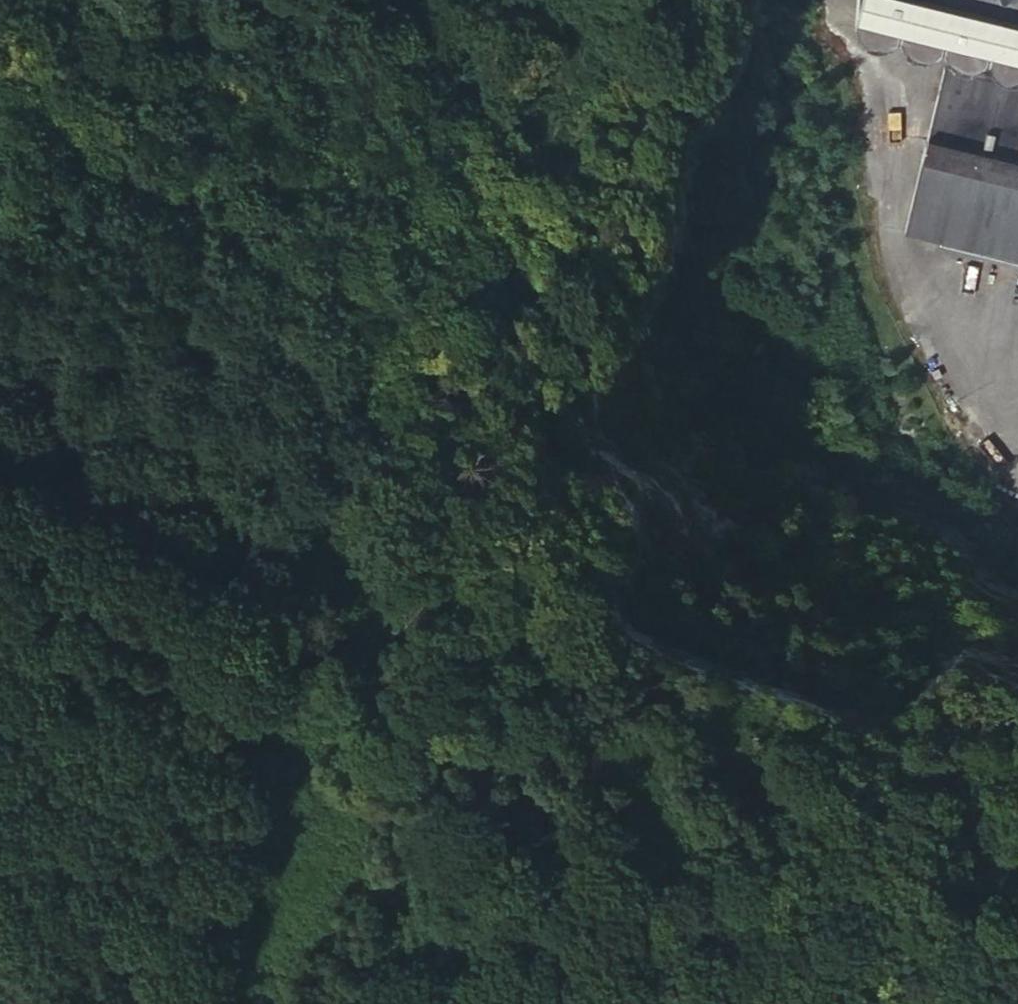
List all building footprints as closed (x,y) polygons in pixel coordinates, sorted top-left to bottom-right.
[(862,5),(867,10),(870,11),(877,13),(882,13),(888,11),(893,8),(896,5),(904,6),(904,8),(905,10),(906,13),(907,14),(910,18),(914,21),(920,23),(925,24),(930,24),(933,23),(936,21),(940,18),(943,15),(947,17),(947,18),(949,22),(951,26),(954,29),(957,32),(960,33),(970,35),(972,35),(981,32),(984,29),(986,27),(991,28),(992,30),(994,35),(996,37),(1000,42),(1005,44),(1011,46),(1017,45),(1017,0),(859,0),(862,5)] [(944,63),(904,228),(1017,255),(1017,81),(944,63)]
